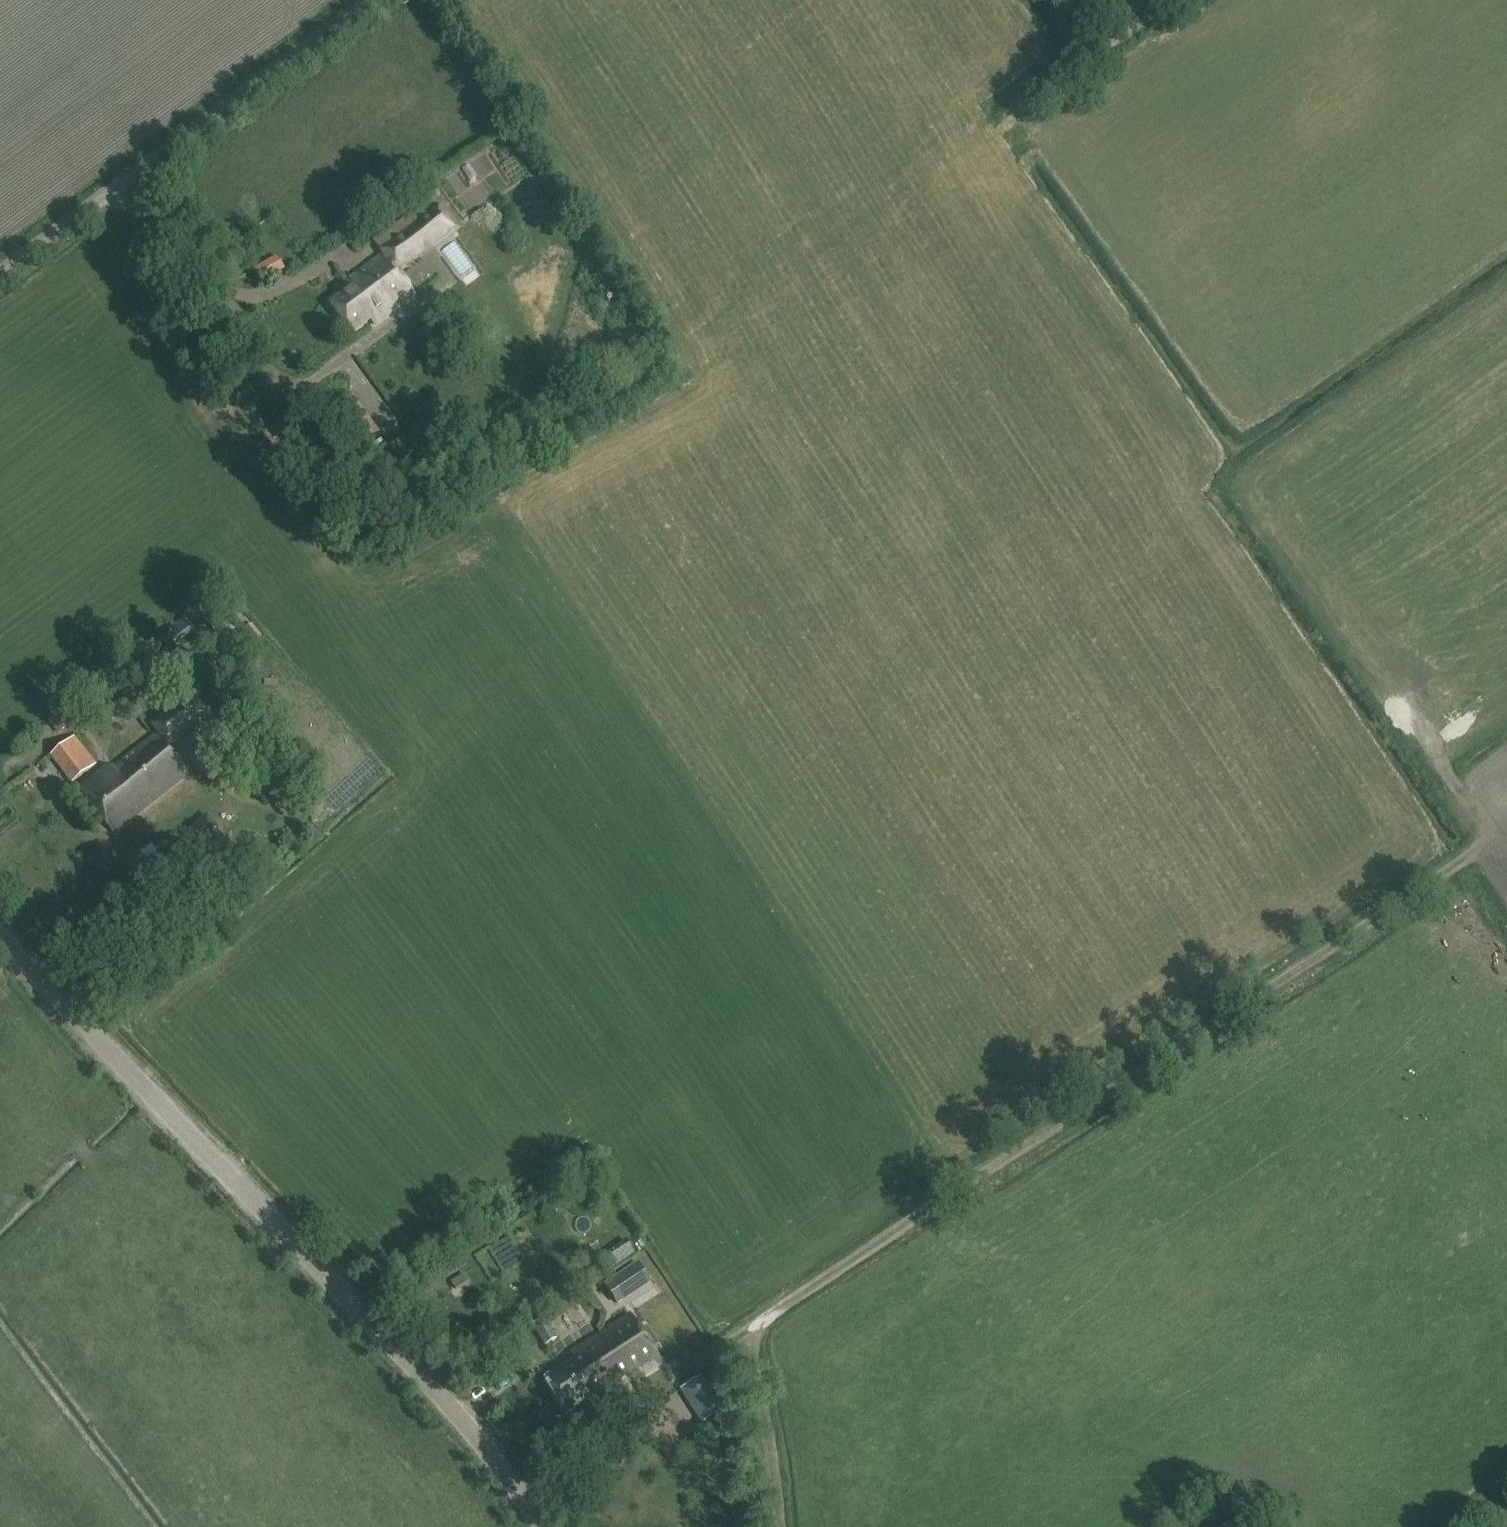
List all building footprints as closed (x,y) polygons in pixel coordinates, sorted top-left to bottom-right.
[(421,252),(455,226),(440,207),(427,217),(420,208),(373,243),(382,255),(346,282),(351,288),(329,304),(350,333),(369,319),(373,324),(413,294),(396,271),(421,252)] [(261,282),(283,269),(276,257),(253,270),(261,282)] [(349,394),(329,408),(339,422),(359,408),(349,394)] [(188,773),(168,748),(204,720),(187,698),(151,726),(157,733),(111,769),(110,766),(79,790),(113,833),(188,773)] [(95,763),(79,735),(51,756),(70,783),(95,763)] [(187,829),(200,846),(219,832),(206,817),(187,829)] [(603,1285),(616,1306),(650,1283),(636,1262),(603,1285)] [(587,1287),(585,1288),(586,1297),(592,1307),(600,1311),(603,1309),(587,1287)] [(594,1400),(604,1393),(607,1397),(622,1387),(618,1381),(630,1373),(634,1380),(660,1362),(629,1315),(572,1354),(575,1358),(543,1380),(565,1413),(591,1396),(594,1400)] [(550,1318),(540,1324),(550,1343),(560,1337),(550,1318)] [(703,1376),(683,1389),(703,1419),(723,1406),(703,1376)]
